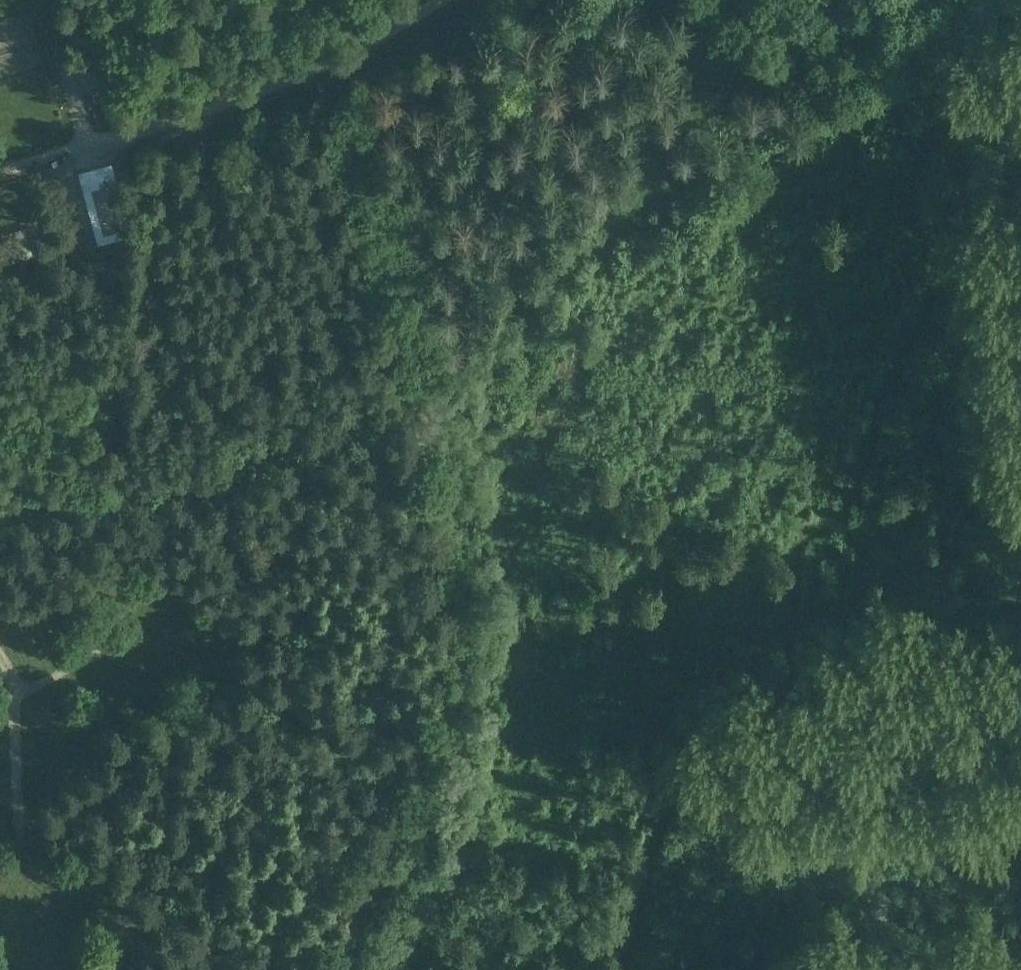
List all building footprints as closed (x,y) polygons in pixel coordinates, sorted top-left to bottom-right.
[(79,72),(84,90),(100,85),(95,67),(79,72)]
